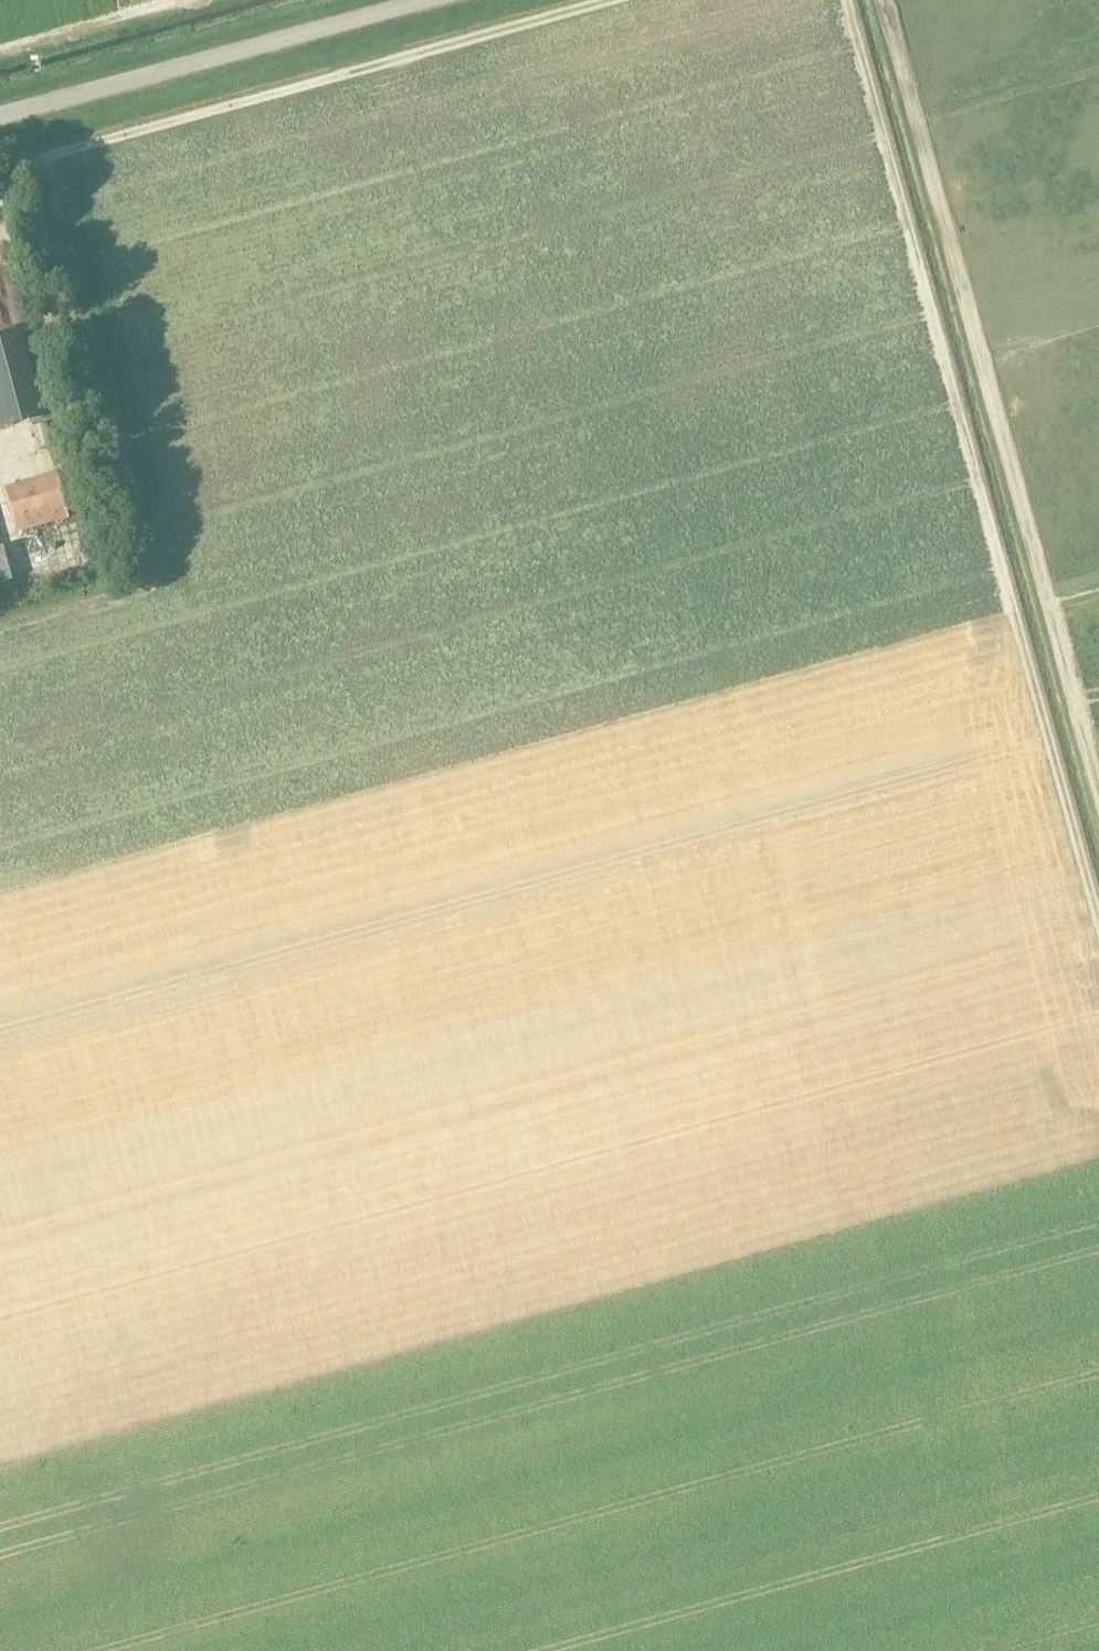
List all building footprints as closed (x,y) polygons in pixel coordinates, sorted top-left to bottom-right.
[(43,419),(20,330),(0,336),(0,431),(43,419)] [(20,471),(23,459),(7,454),(4,466),(20,471)] [(15,532),(67,517),(55,475),(3,489),(15,532)] [(70,549),(54,554),(59,569),(75,564),(70,549)] [(24,578),(39,575),(36,559),(21,562),(24,578)]
